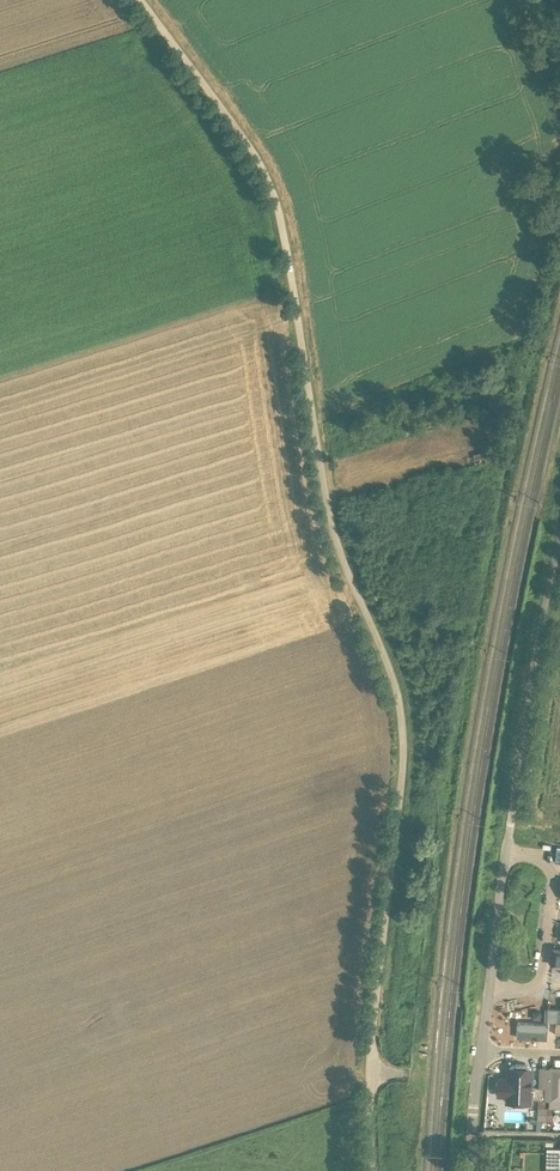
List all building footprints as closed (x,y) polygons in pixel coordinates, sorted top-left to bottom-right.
[(549,967),(559,968),(559,953),(551,952),(549,967)] [(543,1022),(559,1022),(559,1012),(543,1012),(543,1022)] [(513,1041),(544,1043),(545,1027),(514,1025),(513,1041)] [(541,1064),(540,1088),(545,1088),(545,1099),(548,1099),(548,1103),(559,1104),(559,1065),(541,1064)] [(509,1108),(528,1109),(530,1073),(508,1072),(507,1083),(493,1082),(492,1102),(509,1103),(509,1108)] [(547,1148),(547,1165),(559,1165),(559,1157),(559,1149),(547,1148)]
